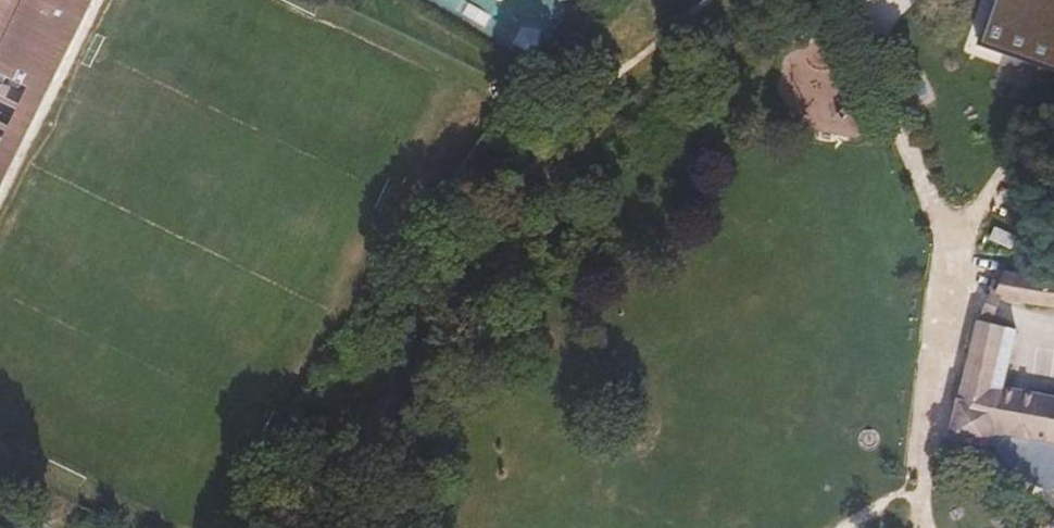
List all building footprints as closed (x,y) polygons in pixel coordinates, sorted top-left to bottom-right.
[(15,139),(88,0),(0,0),(0,131),(15,139)] [(988,46),(1053,68),(1053,0),(1004,0),(988,46)] [(1012,271),(1008,294),(1053,302),(1053,279),(1012,271)] [(1003,376),(1014,328),(986,322),(984,329),(956,435),(994,444),(993,453),(1037,462),(1044,436),(1053,438),(1053,389),(1003,376)]
